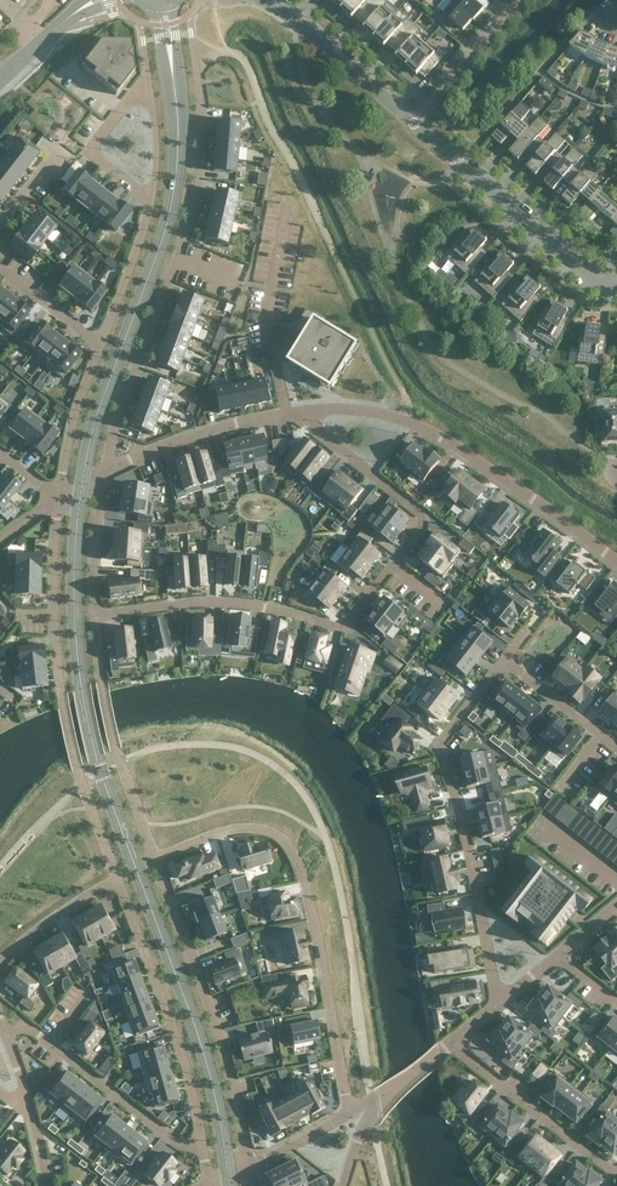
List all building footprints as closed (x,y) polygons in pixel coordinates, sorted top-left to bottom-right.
[(341,9),(349,0),(331,0),(341,9)] [(341,9),(352,18),(356,13),(362,18),(377,0),(349,0),(341,9)] [(362,18),(367,23),(363,28),(374,37),(392,16),(397,10),(387,2),(385,0),(377,0),(362,18)] [(452,2),(472,21),(474,22),(483,10),(472,0),(450,0),(452,2)] [(443,12),(436,20),(446,30),(453,22),(463,31),(472,21),(452,2),(443,12)] [(402,24),(392,16),(374,37),(384,46),(388,41),(394,46),(413,24),(406,19),(402,24)] [(419,30),(413,24),(394,46),(400,51),(396,56),(406,65),(425,44),(415,36),(419,30)] [(583,31),(570,45),(570,46),(581,53),(580,54),(586,57),(596,41),(597,40),(591,37),(583,32),(583,31)] [(596,41),(586,57),(598,62),(597,63),(603,65),(610,48),(611,47),(605,44),(605,45),(596,41)] [(80,67),(116,95),(134,72),(133,66),(131,52),(130,44),(130,43),(129,43),(119,42),(116,42),(114,42),(100,42),(89,57),(80,67)] [(434,52),(425,44),(406,65),(417,74),(421,70),(427,75),(446,53),(439,47),(434,52)] [(603,65),(615,68),(615,69),(616,70),(616,50),(610,48),(603,65)] [(553,68),(549,73),(555,78),(559,74),(553,68)] [(557,87),(545,78),(541,83),(553,92),(557,87)] [(567,87),(575,92),(578,86),(570,82),(567,87)] [(541,86),(530,103),(541,110),(552,93),(541,86)] [(565,99),(568,94),(561,89),(558,95),(565,99)] [(598,102),(600,95),(593,92),(590,98),(598,102)] [(579,106),(587,109),(589,103),(581,100),(579,106)] [(530,110),(521,102),(491,136),(501,144),(511,133),(519,140),(529,129),(520,121),(530,110)] [(602,115),(616,117),(616,111),(604,108),(602,115)] [(529,129),(519,140),(509,151),(518,160),(548,125),(539,117),(529,129)] [(217,118),(216,134),(240,136),(241,124),(229,122),(229,119),(217,118)] [(536,175),(556,152),(565,141),(556,132),(526,167),(536,175)] [(216,134),(214,146),(239,148),(240,136),(216,134)] [(21,137),(9,154),(26,168),(39,151),(21,137)] [(490,143),(484,156),(493,160),(499,148),(490,143)] [(214,146),(213,158),(238,160),(239,148),(214,146)] [(563,179),(571,186),(581,174),(573,167),(583,156),(574,148),(544,182),(553,190),(563,179)] [(2,162),(1,164),(18,178),(26,168),(9,154),(2,162)] [(213,158),(212,171),(237,173),(238,160),(213,158)] [(512,176),(519,167),(510,159),(502,168),(512,176)] [(33,160),(20,182),(28,186),(40,164),(33,160)] [(589,201),(599,190),(591,182),(601,171),(591,163),(581,174),(571,186),(561,197),(571,205),(581,194),(589,201)] [(10,188),(18,178),(1,164),(0,165),(0,180),(10,188)] [(77,171),(62,190),(73,199),(88,179),(77,171)] [(520,186),(526,183),(528,188),(534,185),(530,174),(517,180),(520,186)] [(88,179),(73,199),(84,207),(99,187),(88,179)] [(10,188),(0,180),(0,202),(10,188)] [(99,187),(84,207),(94,215),(109,195),(99,187)] [(537,197),(549,208),(557,199),(545,189),(537,197)] [(215,190),(213,202),(236,207),(238,195),(215,190)] [(599,190),(589,201),(579,213),(588,221),(598,210),(616,226),(616,205),(599,190)] [(109,195),(94,215),(104,223),(119,203),(109,195)] [(213,202),(210,215),(233,220),(236,207),(213,202)] [(119,203),(104,223),(115,231),(130,212),(119,203)] [(58,207),(53,214),(59,218),(64,211),(58,207)] [(35,213),(27,224),(46,239),(47,239),(54,229),(55,228),(44,220),(40,217),(35,213)] [(64,222),(69,226),(74,219),(69,215),(66,219),(64,222)] [(210,215),(207,226),(230,232),(233,220),(210,215)] [(74,219),(69,226),(74,230),(74,229),(77,226),(79,223),(74,219)] [(584,234),(589,229),(581,220),(576,224),(584,234)] [(27,224),(19,234),(38,249),(46,239),(27,224)] [(207,226),(205,239),(227,244),(230,232),(207,226)] [(487,240),(486,239),(485,240),(474,230),(462,243),(461,243),(448,258),(460,268),(460,269),(467,275),(484,255),(478,249),(487,240)] [(85,238),(90,242),(95,235),(90,231),(89,232),(85,238)] [(19,234),(10,245),(30,260),(38,249),(19,234)] [(52,234),(50,245),(58,246),(59,235),(52,234)] [(95,235),(90,242),(95,246),(98,242),(100,239),(95,235)] [(68,246),(63,252),(69,256),(73,250),(68,246)] [(47,257),(53,261),(57,254),(52,250),(47,257)] [(94,250),(90,255),(97,260),(101,255),(94,250)] [(487,292),(494,298),(511,278),(505,273),(514,263),(513,262),(512,264),(501,254),(489,267),(488,266),(475,281),(487,292)] [(108,256),(103,263),(108,267),(113,260),(108,256)] [(61,259),(57,264),(63,269),(67,264),(61,259)] [(113,260),(108,267),(113,270),(116,267),(118,264),(113,260)] [(57,264),(53,269),(59,274),(63,269),(57,264)] [(74,267),(59,286),(70,295),(85,275),(74,267)] [(457,280),(450,274),(444,281),(451,287),(457,280)] [(85,275),(70,295),(80,303),(95,284),(85,275)] [(514,316),(521,322),(538,302),(532,296),(541,287),(540,286),(539,287),(528,277),(516,291),(515,290),(502,305),(514,316)] [(95,284),(80,303),(91,311),(106,292),(95,284)] [(181,294),(177,305),(199,313),(203,302),(181,294)] [(0,327),(18,303),(8,295),(0,305),(0,327)] [(18,303),(0,327),(11,335),(29,312),(18,303)] [(484,311),(489,316),(497,308),(496,308),(491,303),(484,311)] [(554,348),(568,325),(561,321),(568,310),(567,309),(566,311),(553,303),(544,318),(543,317),(532,334),(546,343),(554,348)] [(477,304),(474,307),(480,313),(486,307),(482,304),(477,304)] [(177,305),(173,317),(195,325),(199,313),(177,305)] [(290,361),(289,362),(290,363),(298,367),(299,368),(305,371),(304,372),(302,375),(309,380),(311,377),(311,376),(323,383),(331,388),(332,388),(340,375),(345,367),(346,365),(351,357),(353,354),(357,346),(358,346),(345,338),(337,333),(340,329),(307,308),(299,321),(294,329),(304,335),(305,336),(302,340),(294,353),(290,361)] [(173,317),(168,328),(190,336),(195,325),(173,317)] [(40,323),(25,342),(35,350),(50,331),(40,323)] [(594,364),(603,365),(606,339),(598,338),(600,325),(599,325),(599,326),(584,324),(582,342),(580,342),(578,362),(594,364)] [(168,328),(164,340),(186,348),(190,336),(168,328)] [(35,350),(33,352),(45,361),(46,358),(61,339),(50,331),(35,350)] [(61,339),(46,358),(55,365),(69,346),(61,339)] [(164,340),(160,351),(182,360),(186,348),(164,340)] [(55,365),(51,369),(63,378),(63,377),(81,355),(69,346),(55,365)] [(160,351),(155,363),(177,372),(182,360),(160,351)] [(539,353),(535,359),(541,364),(545,358),(539,353)] [(13,371),(17,374),(22,368),(18,365),(13,371)] [(4,368),(1,373),(5,377),(9,371),(4,368)] [(22,368),(17,374),(21,377),(25,371),(22,368)] [(588,371),(584,378),(592,382),(596,375),(588,371)] [(147,378),(142,390),(164,399),(169,386),(147,378)] [(263,379),(250,382),(256,405),(268,402),(271,401),(268,390),(266,390),(263,379)] [(37,380),(33,386),(37,389),(41,383),(37,380)] [(250,382),(238,384),(244,408),(256,405),(250,382)] [(41,383),(37,389),(41,392),(41,391),(45,386),(41,383)] [(238,384),(227,387),(232,410),(244,408),(238,384)] [(25,389),(23,391),(27,394),(31,389),(27,386),(25,389)] [(227,387),(213,390),(219,413),(232,410),(227,387)] [(31,389),(27,394),(30,396),(31,398),(34,394),(35,392),(31,389)] [(142,390),(138,402),(160,410),(164,399),(142,390)] [(7,408),(10,405),(0,397),(0,418),(7,408)] [(138,402),(134,413),(156,422),(160,410),(138,402)] [(56,404),(52,409),(56,412),(60,407),(56,404)] [(60,407),(56,412),(61,416),(61,415),(65,411),(60,407)] [(25,410),(10,429),(20,437),(36,418),(25,410)] [(604,411),(604,418),(597,419),(597,433),(605,433),(605,441),(616,441),(616,411),(604,411)] [(152,433),(156,422),(134,413),(128,428),(139,432),(140,429),(152,433)] [(36,418),(20,437),(31,445),(49,422),(49,421),(46,425),(36,418)] [(49,422),(31,445),(42,454),(58,433),(58,432),(60,430),(49,422)] [(262,435),(248,438),(256,470),(269,467),(262,435)] [(248,438),(235,441),(243,473),(244,472),(243,467),(254,464),(255,470),(256,470),(248,438)] [(287,439),(272,441),(273,450),(274,450),(278,449),(279,456),(282,456),(288,448),(287,439)] [(304,439),(283,467),(295,477),(316,449),(304,439)] [(227,463),(218,465),(220,471),(222,479),(230,477),(230,475),(243,473),(235,441),(223,444),(227,463)] [(415,443),(398,465),(410,474),(428,450),(427,452),(415,443)] [(316,449),(295,477),(296,477),(297,475),(309,484),(306,488),(313,494),(322,482),(315,477),(329,459),(316,449)] [(428,450),(410,474),(422,483),(441,460),(428,450)] [(206,453),(191,457),(200,491),(216,486),(216,488),(224,485),(222,479),(220,471),(212,474),(206,453)] [(182,483),(173,485),(177,499),(186,497),(185,495),(200,491),(191,457),(175,462),(182,483)] [(166,471),(153,477),(156,485),(170,479),(166,471)] [(461,471),(445,492),(456,501),(454,504),(455,504),(473,481),(461,471)] [(322,482),(313,494),(320,499),(320,498),(331,507),(352,481),(340,472),(329,488),(322,482)] [(1,510),(0,512),(0,514),(7,520),(16,508),(8,502),(21,485),(7,474),(0,483),(0,509),(1,510)] [(397,478),(394,482),(400,487),(403,483),(397,478)] [(436,485),(433,489),(438,493),(441,490),(447,483),(441,478),(436,485)] [(352,481),(331,507),(343,515),(342,517),(349,522),(350,521),(358,510),(351,505),(363,490),(352,481)] [(430,481),(427,484),(433,489),(436,485),(430,481)] [(473,481),(455,504),(465,512),(459,520),(467,526),(479,511),(472,506),(485,489),(473,481)] [(123,484),(121,498),(153,503),(153,502),(150,501),(152,488),(123,484)] [(121,498),(119,512),(138,515),(137,523),(148,525),(151,526),(152,517),(151,517),(153,503),(121,498)] [(368,498),(363,503),(367,506),(372,501),(368,498)] [(391,498),(386,504),(393,509),(398,503),(391,498)] [(503,502),(486,525),(502,537),(503,535),(509,540),(519,528),(513,523),(519,515),(503,502)] [(386,504),(378,515),(401,533),(410,522),(393,509),(386,504)] [(364,521),(358,528),(362,531),(370,537),(375,530),(393,544),(401,533),(378,515),(370,525),(364,521)] [(349,522),(347,525),(353,529),(355,525),(350,521),(349,522)] [(113,531),(112,545),(142,548),(143,533),(147,534),(148,525),(137,523),(133,523),(133,532),(113,531)] [(177,525),(165,527),(166,535),(178,534),(177,525)] [(460,529),(457,533),(463,537),(466,533),(460,529)] [(530,539),(521,551),(536,562),(540,566),(536,570),(545,577),(557,562),(561,556),(555,551),(561,542),(553,535),(552,536),(544,530),(535,542),(530,539)] [(362,531),(348,549),(372,567),(380,555),(368,546),(373,539),(370,537),(362,531)] [(437,534),(428,546),(453,565),(454,564),(451,563),(460,551),(437,534)] [(23,536),(17,541),(21,546),(27,541),(23,536)] [(463,539),(459,544),(470,553),(475,548),(463,539)] [(207,541),(207,556),(216,556),(216,545),(216,541),(207,541)] [(314,542),(310,548),(316,553),(318,554),(322,548),(314,542)] [(112,545),(111,560),(127,561),(127,566),(141,567),(142,548),(112,545)] [(216,556),(215,559),(224,559),(225,545),(216,545),(216,556)] [(428,546),(420,558),(444,577),(453,565),(428,546)] [(310,548),(306,554),(311,558),(316,553),(310,548)] [(348,549),(336,564),(347,572),(350,568),(363,578),(372,567),(348,549)] [(227,550),(224,585),(239,587),(243,552),(227,550)] [(243,552),(239,587),(255,588),(258,567),(266,568),(268,553),(259,552),(258,556),(244,555),(244,552),(243,552)] [(16,554),(16,567),(40,568),(40,554),(16,554)] [(173,554),(164,554),(165,569),(174,568),(175,590),(191,589),(188,554),(173,555),(173,554)] [(189,554),(188,554),(191,589),(207,588),(204,556),(189,557),(189,554)] [(566,560),(557,573),(563,577),(557,584),(570,593),(578,583),(587,589),(590,584),(594,579),(583,570),(573,563),(572,565),(566,560)] [(328,562),(315,580),(338,598),(347,587),(334,577),(339,571),(328,562)] [(16,567),(15,581),(40,581),(40,568),(16,567)] [(130,580),(108,583),(110,599),(142,595),(140,579),(144,579),(145,570),(130,569),(130,580)] [(429,573),(424,579),(436,588),(440,582),(429,573)] [(315,580),(302,597),(313,605),(317,599),(330,609),(338,598),(315,580)] [(15,581),(15,594),(39,595),(40,581),(15,581)] [(586,604),(597,613),(602,607),(615,618),(616,616),(616,584),(614,581),(602,596),(596,591),(586,604)] [(524,585),(519,591),(531,600),(535,594),(524,585)] [(505,586),(495,598),(520,618),(530,606),(505,586)] [(385,598),(375,610),(399,628),(409,616),(385,598)] [(495,598),(485,610),(510,628),(519,617),(520,618),(495,598)] [(456,603),(452,608),(456,611),(460,606),(456,603)] [(476,609),(471,615),(483,624),(487,618),(476,609)] [(375,610),(366,621),(386,636),(394,625),(399,629),(399,628),(375,610)] [(416,611),(412,617),(423,626),(428,620),(416,611)] [(231,617),(228,644),(245,646),(244,656),(253,657),(255,639),(247,638),(249,619),(231,617)] [(0,622),(0,623),(5,628),(10,624),(4,618),(0,622)] [(187,628),(186,650),(199,650),(199,647),(219,647),(219,637),(210,637),(210,619),(206,619),(206,618),(197,618),(197,619),(193,619),(193,629),(187,628)] [(152,645),(145,646),(148,662),(156,660),(154,652),(170,648),(164,620),(147,624),(152,645)] [(461,635),(461,636),(484,654),(492,642),(481,633),(485,627),(478,622),(474,628),(472,626),(464,637),(461,635)] [(264,627),(260,647),(267,648),(266,653),(275,655),(278,655),(279,651),(289,652),(293,632),(283,630),(283,629),(272,626),(271,628),(267,627),(264,627)] [(437,627),(433,632),(437,636),(441,630),(437,627)] [(117,652),(109,653),(111,673),(119,672),(119,668),(134,666),(135,666),(131,629),(115,631),(117,652)] [(135,645),(150,641),(148,632),(133,636),(135,645)] [(311,633),(302,668),(331,675),(338,650),(338,649),(332,648),(332,646),(326,644),(328,637),(311,633)] [(461,636),(452,647),(475,665),(484,654),(461,636)] [(386,639),(382,645),(393,654),(398,648),(386,639)] [(28,647),(18,648),(19,662),(44,659),(42,646),(40,646),(28,647)] [(349,646),(335,687),(359,694),(372,654),(349,646)] [(602,646),(599,650),(605,655),(608,651),(604,648),(602,646)] [(452,647),(444,658),(466,676),(475,665),(452,647)] [(562,654),(558,659),(562,662),(566,656),(562,654)] [(44,659),(19,662),(21,675),(45,673),(44,659)] [(396,660),(390,668),(397,673),(402,665),(396,660)] [(568,661),(555,678),(569,690),(583,672),(568,661)] [(434,662),(430,668),(441,677),(446,671),(434,662)] [(571,691),(569,693),(581,703),(598,681),(587,672),(586,674),(583,672),(569,690),(571,691)] [(45,673),(21,675),(21,677),(22,687),(22,689),(47,686),(45,673)] [(434,677),(424,689),(448,708),(458,696),(434,677)] [(506,680),(488,705),(499,714),(518,690),(506,680)] [(424,689),(415,701),(439,720),(448,708),(424,689)] [(518,690),(499,714),(500,715),(501,714),(511,722),(510,723),(511,723),(530,699),(518,690)] [(599,714),(611,723),(616,715),(616,690),(614,694),(614,695),(599,714)] [(386,695),(382,700),(390,706),(394,701),(386,695)] [(530,699),(511,723),(522,732),(519,736),(525,740),(535,727),(530,723),(542,708),(530,699)] [(411,704),(406,710),(418,719),(422,713),(411,704)] [(389,731),(382,741),(394,751),(402,742),(415,751),(422,742),(402,727),(410,717),(397,707),(386,721),(393,726),(389,731)] [(473,712),(468,719),(474,723),(479,716),(473,712)] [(556,716),(538,741),(550,751),(569,726),(556,716)] [(465,726),(460,733),(467,738),(472,731),(465,726)] [(569,726),(550,751),(563,760),(582,736),(569,726)] [(493,736),(490,740),(495,744),(498,740),(493,736)] [(498,740),(495,744),(500,748),(503,743),(498,740)] [(483,753),(460,759),(464,773),(487,768),(483,753)] [(530,762),(525,768),(533,774),(537,768),(530,762)] [(596,789),(609,799),(616,788),(616,767),(615,765),(596,789)] [(487,768),(464,773),(467,788),(487,783),(490,794),(502,791),(499,780),(496,766),(487,768)] [(426,768),(397,776),(402,793),(410,791),(416,812),(430,809),(424,787),(431,785),(426,768)] [(537,768),(533,774),(539,779),(544,773),(537,768)] [(527,777),(519,779),(521,786),(529,784),(527,777)] [(609,799),(616,806),(616,788),(609,799)] [(548,790),(545,795),(550,799),(554,794),(548,790)] [(492,805),(476,809),(479,823),(508,816),(505,802),(502,791),(490,794),(492,805)] [(555,794),(552,798),(559,803),(561,799),(555,794)] [(561,799),(559,803),(565,807),(568,804),(561,799)] [(568,804),(565,807),(571,812),(574,809),(568,804)] [(591,806),(586,813),(593,819),(598,812),(591,806)] [(574,809),(571,812),(577,817),(580,813),(574,809)] [(580,813),(577,817),(583,822),(586,818),(580,813)] [(428,816),(413,820),(415,828),(421,826),(427,850),(448,846),(445,830),(446,830),(444,821),(430,824),(428,816)] [(508,816),(479,823),(483,838),(511,830),(508,816)] [(586,818),(583,822),(590,827),(592,823),(586,818)] [(592,823),(590,827),(596,831),(599,828),(592,823)] [(599,828),(596,831),(602,836),(605,833),(599,828)] [(605,833),(602,836),(608,841),(611,837),(605,833)] [(608,841),(614,846),(616,843),(616,842),(611,837),(608,841)] [(237,852),(242,870),(270,861),(264,844),(251,848),(250,845),(242,848),(243,851),(237,852)] [(500,848),(491,850),(495,870),(503,861),(500,848)] [(199,857),(173,867),(177,877),(188,874),(190,879),(219,869),(214,856),(200,861),(199,857)] [(438,856),(422,859),(427,879),(435,878),(438,894),(458,889),(456,882),(459,881),(456,867),(453,867),(451,859),(440,862),(438,856)] [(542,861),(508,906),(552,939),(568,918),(576,907),(586,895),(542,861)] [(221,877),(212,880),(216,889),(231,883),(228,874),(221,877)] [(245,876),(231,880),(235,894),(250,891),(245,876)] [(271,887),(256,890),(258,899),(266,897),(268,903),(266,903),(269,917),(270,917),(270,921),(298,916),(298,912),(295,898),(290,899),(290,895),(289,895),(288,891),(284,892),(284,891),(272,894),(271,887)] [(213,898),(192,905),(195,913),(192,914),(196,924),(219,915),(213,898)] [(444,902),(427,905),(429,915),(434,914),(437,933),(465,928),(462,908),(446,911),(444,902)] [(100,904),(85,912),(102,939),(116,931),(115,930),(116,930),(101,905),(100,904)] [(78,947),(80,952),(84,959),(85,958),(92,954),(88,947),(102,939),(85,912),(71,921),(72,922),(71,922),(83,944),(78,947)] [(219,915),(196,924),(200,934),(203,933),(205,940),(226,933),(219,915)] [(284,927),(269,930),(271,939),(280,937),(286,966),(309,961),(303,930),(285,934),(284,927)] [(61,933),(47,941),(62,968),(76,960),(80,967),(87,963),(85,958),(84,959),(80,952),(75,954),(63,933),(62,933),(61,933)] [(246,933),(230,939),(233,948),(249,942),(246,933)] [(616,973),(616,945),(610,937),(595,949),(608,964),(603,969),(612,980),(616,976),(616,974),(616,973)] [(49,976),(62,968),(47,941),(32,949),(33,951),(32,951),(44,972),(39,976),(45,987),(53,983),(49,976)] [(115,948),(108,950),(111,958),(117,956),(124,954),(121,946),(115,948)] [(209,969),(207,970),(210,979),(212,978),(215,986),(240,976),(234,961),(242,958),(238,949),(224,954),(226,960),(208,967),(209,969)] [(474,949),(428,956),(430,967),(434,966),(435,973),(471,967),(477,966),(474,949)] [(110,969),(108,970),(113,982),(139,972),(134,958),(110,967),(110,969)] [(3,981),(4,982),(3,983),(23,998),(19,1003),(29,1011),(35,1004),(29,1000),(39,987),(38,986),(38,985),(37,985),(38,984),(29,977),(29,978),(27,976),(16,966),(15,967),(14,967),(3,981)] [(113,982),(113,984),(116,983),(120,995),(144,986),(139,972),(113,982)] [(289,994),(291,1008),(307,1005),(304,989),(307,988),(305,977),(282,981),(281,973),(260,977),(264,999),(289,994)] [(450,979),(430,982),(432,992),(441,990),(444,1008),(455,1006),(456,1008),(468,1006),(468,1004),(478,1002),(478,1001),(481,1000),(480,996),(477,997),(475,983),(451,987),(450,979)] [(120,995),(118,996),(123,1010),(149,1000),(144,986),(120,995)] [(549,986),(539,1000),(563,1018),(573,1005),(578,1009),(583,1002),(571,993),(566,999),(549,986)] [(546,1024),(541,1031),(542,1032),(542,1031),(552,1039),(557,1032),(554,1030),(563,1018),(539,1000),(537,999),(529,1010),(546,1024)] [(123,1010),(128,1024),(154,1014),(149,1000),(123,1010)] [(86,1025),(71,1044),(72,1045),(71,1045),(86,1057),(86,1056),(87,1056),(104,1034),(103,1033),(104,1031),(92,1021),(96,1015),(89,1010),(81,1020),(86,1025)] [(128,1024),(133,1036),(135,1035),(136,1037),(160,1028),(159,1026),(154,1014),(128,1024)] [(317,1020),(311,1021),(300,1023),(299,1016),(284,1019),(286,1027),(289,1026),(293,1045),(320,1040),(317,1027),(318,1027),(317,1020)] [(609,1050),(610,1048),(616,1039),(616,1018),(615,1016),(602,1033),(595,1028),(587,1038),(594,1043),(598,1038),(610,1047),(608,1050),(609,1050)] [(510,1017),(500,1030),(524,1048),(534,1036),(537,1039),(542,1032),(541,1031),(531,1024),(526,1030),(510,1017)] [(259,1035),(238,1041),(241,1049),(239,1050),(240,1052),(241,1052),(242,1052),(244,1060),(252,1058),(263,1054),(271,1052),(269,1044),(270,1044),(270,1041),(268,1041),(266,1035),(274,1033),(272,1019),(255,1023),(259,1035)] [(514,1061),(524,1048),(500,1030),(497,1028),(489,1040),(508,1054),(502,1062),(512,1070),(517,1063),(514,1061)] [(610,1048),(609,1050),(616,1056),(616,1039),(610,1048)] [(139,1053),(137,1054),(140,1066),(167,1059),(163,1044),(139,1051),(139,1053)] [(565,1055),(561,1061),(565,1064),(569,1058),(565,1055)] [(109,1056),(105,1061),(111,1066),(115,1061),(109,1056)] [(167,1059),(140,1066),(141,1067),(144,1081),(171,1073),(167,1059)] [(318,1063),(308,1065),(309,1073),(319,1071),(318,1063)] [(287,1069),(277,1071),(280,1078),(289,1073),(287,1069)] [(593,1071),(588,1077),(592,1080),(596,1074),(593,1071)] [(43,1088),(39,1094),(46,1099),(50,1093),(61,1102),(58,1105),(59,1106),(77,1082),(65,1072),(50,1093),(43,1088)] [(144,1081),(148,1095),(150,1094),(151,1095),(175,1088),(171,1073),(144,1081)] [(600,1077),(596,1074),(592,1080),(596,1083),(600,1077)] [(266,1076),(259,1080),(262,1084),(268,1081),(266,1076)] [(554,1106),(571,1084),(559,1076),(542,1098),(554,1107),(554,1106)] [(463,1123),(470,1128),(477,1119),(478,1118),(472,1113),(489,1091),(475,1080),(456,1105),(469,1115),(463,1123)] [(77,1082),(59,1106),(70,1115),(89,1091),(77,1082)] [(120,1088),(124,1091),(128,1086),(125,1083),(120,1088)] [(311,1083),(298,1090),(311,1114),(324,1107),(311,1083)] [(554,1106),(566,1115),(582,1093),(571,1084),(554,1106)] [(124,1091),(128,1094),(132,1089),(128,1086),(124,1091)] [(151,1095),(155,1109),(179,1102),(175,1088),(151,1095)] [(285,1097),(297,1120),(310,1113),(310,1114),(311,1114),(298,1090),(285,1097)] [(70,1115),(82,1124),(101,1100),(89,1091),(70,1115)] [(593,1102),(582,1093),(566,1115),(577,1123),(593,1102)] [(272,1104),(284,1128),(285,1127),(284,1127),(297,1120),(285,1097),(272,1104)] [(602,1145),(616,1125),(616,1118),(608,1111),(610,1108),(603,1102),(595,1113),(602,1118),(588,1136),(601,1146),(602,1144),(602,1145)] [(272,1104),(258,1111),(271,1135),(284,1128),(272,1104)] [(480,1129),(492,1139),(510,1115),(499,1106),(483,1124),(477,1119),(470,1128),(469,1130),(475,1135),(480,1129)] [(163,1123),(163,1122),(165,1119),(168,1116),(169,1115),(168,1114),(163,1111),(157,1118),(163,1123)] [(500,1155),(506,1160),(515,1149),(508,1144),(524,1123),(512,1114),(511,1115),(510,1115),(492,1139),(504,1148),(500,1155)] [(94,1136),(106,1145),(103,1148),(104,1149),(122,1125),(110,1115),(94,1136)] [(165,1119),(163,1122),(167,1125),(172,1119),(168,1116),(165,1119)] [(51,1124),(47,1129),(54,1135),(59,1130),(51,1124)] [(122,1125),(104,1149),(115,1158),(134,1134),(122,1125)] [(602,1145),(614,1154),(616,1150),(616,1125),(602,1145)] [(134,1134),(115,1158),(116,1158),(117,1157),(128,1166),(146,1143),(134,1134)] [(518,1159),(530,1169),(548,1145),(536,1135),(521,1155),(515,1149),(506,1160),(513,1165),(518,1159)] [(8,1176),(26,1152),(9,1139),(0,1151),(0,1170),(8,1176)] [(77,1144),(73,1150),(81,1155),(85,1150),(77,1144)] [(553,1179),(546,1174),(561,1155),(548,1145),(530,1169),(543,1179),(538,1185),(538,1184),(537,1185),(548,1185),(553,1179)] [(157,1185),(161,1185),(177,1164),(161,1152),(143,1175),(157,1185)] [(81,1160),(78,1164),(84,1168),(87,1164),(81,1160)] [(279,1168),(288,1185),(307,1185),(306,1184),(305,1183),(306,1183),(294,1160),(279,1168)] [(590,1172),(589,1173),(577,1164),(560,1184),(553,1179),(548,1185),(579,1185),(590,1172)] [(98,1165),(94,1170),(101,1176),(105,1171),(98,1165)] [(264,1175),(269,1185),(288,1185),(279,1168),(264,1175)] [(114,1185),(115,1185),(123,1185),(131,1176),(125,1171),(114,1185)] [(590,1172),(579,1185),(598,1185),(602,1181),(590,1172)] [(103,1177),(100,1181),(106,1185),(109,1181),(103,1177)] [(131,1177),(125,1184),(127,1185),(132,1185),(136,1181),(131,1177)]
